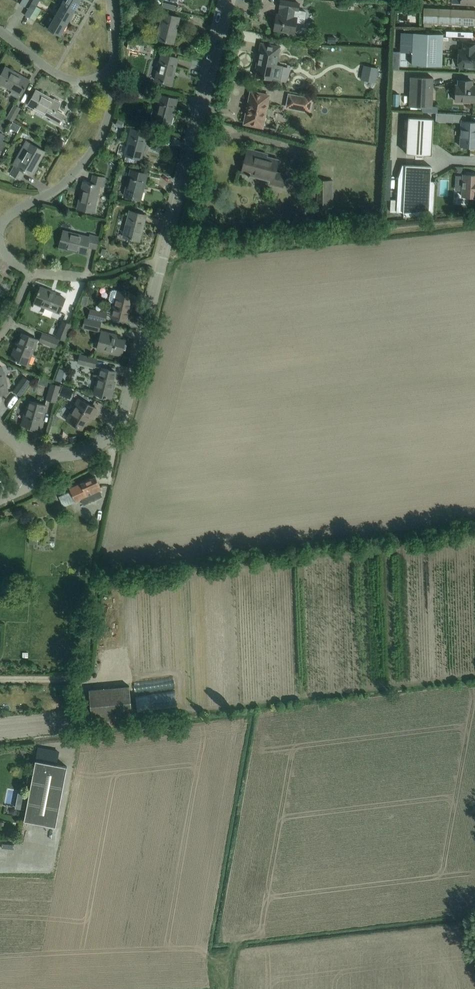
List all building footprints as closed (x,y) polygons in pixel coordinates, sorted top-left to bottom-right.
[(80,1),(78,0),(64,0),(61,5),(73,12),(80,1)] [(299,3),(290,2),(281,0),(279,7),(280,7),(279,14),(276,14),(274,29),(294,33),(296,16),(295,16),(296,10),(298,10),(299,3)] [(308,1),(307,8),(315,10),(317,3),(308,1)] [(30,17),(36,6),(31,3),(25,15),(30,17)] [(67,23),(73,12),(61,5),(55,16),(67,23)] [(423,8),(423,22),(474,25),(474,10),(423,8)] [(179,17),(170,14),(163,13),(157,39),(173,43),(179,17)] [(60,35),(67,23),(55,16),(48,28),(60,35)] [(401,32),(400,51),(412,51),(412,64),(441,65),(443,33),(401,32)] [(465,42),(463,42),(463,49),(459,49),(458,66),(468,66),(470,68),(474,69),(474,67),(474,43),(465,42)] [(266,78),(271,79),(280,81),(283,66),(276,64),(279,47),(271,45),(261,43),(257,61),(259,62),(256,76),(266,78)] [(177,58),(168,55),(162,54),(155,80),(171,84),(177,58)] [(367,81),(375,82),(378,67),(370,66),(367,81)] [(0,76),(0,83),(12,90),(10,94),(19,99),(29,80),(5,67),(0,76)] [(410,77),(409,106),(432,107),(433,78),(410,77)] [(462,80),(458,80),(458,85),(456,84),(455,100),(474,101),(474,85),(472,85),(472,81),(462,80)] [(127,83),(125,92),(138,94),(140,85),(127,83)] [(36,90),(31,99),(28,104),(50,117),(49,120),(58,125),(64,114),(56,110),(59,104),(59,103),(59,100),(55,98),(52,99),(36,90)] [(269,95),(263,94),(254,92),(250,110),(247,110),(244,123),(262,127),(269,95)] [(177,98),(167,96),(161,94),(154,121),(170,125),(177,98)] [(310,112),(313,100),(289,95),(287,107),(310,112)] [(12,120),(19,108),(14,105),(7,117),(12,120)] [(453,122),(454,114),(436,113),(436,121),(453,122)] [(431,154),(433,118),(408,117),(406,153),(431,154)] [(469,121),(461,121),(460,146),(474,147),(474,122),(469,121)] [(141,159),(148,133),(132,129),(125,155),(141,159)] [(1,159),(8,145),(1,141),(4,136),(0,134),(0,158),(1,159)] [(44,151),(35,146),(30,143),(17,166),(15,165),(10,173),(20,179),(25,171),(31,175),(31,174),(33,175),(37,168),(35,167),(35,166),(36,164),(37,164),(44,151)] [(266,154),(258,152),(248,149),(242,172),(248,174),(248,175),(250,176),(250,174),(271,180),(270,183),(282,186),(285,175),(274,172),(277,160),(266,157),(266,154)] [(398,177),(396,211),(404,212),(404,216),(433,212),(435,180),(430,180),(431,166),(406,165),(402,164),(398,177)] [(147,173),(137,171),(131,169),(124,195),(140,200),(147,173)] [(455,190),(462,190),(462,196),(474,197),(474,175),(463,174),(463,176),(456,175),(455,190)] [(104,177),(103,177),(93,175),(91,184),(84,182),(78,208),(93,212),(99,186),(102,186),(104,177)] [(317,205),(317,210),(317,220),(326,220),(326,206),(330,206),(330,180),(318,180),(318,205),(317,205)] [(146,215),(136,212),(130,211),(123,237),(139,241),(146,215)] [(89,237),(73,233),(63,231),(59,246),(85,253),(87,246),(96,248),(99,237),(89,234),(89,237)] [(34,302),(44,306),(59,312),(65,298),(48,292),(49,290),(41,287),(39,291),(38,290),(38,292),(38,293),(34,302)] [(114,303),(111,317),(126,320),(130,303),(132,303),(134,294),(130,293),(128,292),(127,293),(116,290),(113,290),(111,290),(110,292),(110,294),(109,297),(109,299),(110,301),(112,302),(114,303)] [(85,317),(101,322),(101,321),(104,321),(107,313),(90,309),(87,318),(85,317)] [(99,331),(101,322),(85,317),(82,327),(99,331)] [(62,321),(56,337),(64,340),(70,324),(62,321)] [(112,334),(103,331),(102,331),(97,349),(121,355),(125,340),(112,336),(112,334)] [(37,339),(32,337),(23,333),(16,350),(15,349),(11,358),(27,364),(37,339)] [(55,348),(59,340),(42,333),(39,341),(55,348)] [(96,358),(79,354),(77,363),(94,367),(96,358)] [(115,371),(106,369),(100,367),(94,393),(104,396),(104,397),(106,397),(106,396),(110,397),(113,388),(111,388),(115,371)] [(31,381),(23,376),(13,390),(20,396),(31,381)] [(60,386),(51,383),(46,399),(56,402),(60,386)] [(97,408),(88,403),(79,398),(67,419),(76,424),(75,425),(77,427),(78,426),(82,428),(89,414),(92,416),(97,408)] [(43,416),(46,406),(46,405),(29,400),(22,424),(36,428),(40,415),(43,416)] [(102,489),(100,485),(96,476),(69,488),(72,493),(60,499),(63,507),(71,504),(70,503),(75,501),(81,499),(83,505),(102,496),(99,490),(102,489)] [(89,689),(92,720),(132,717),(129,686),(89,689)] [(56,826),(67,766),(35,760),(24,820),(56,826)]
